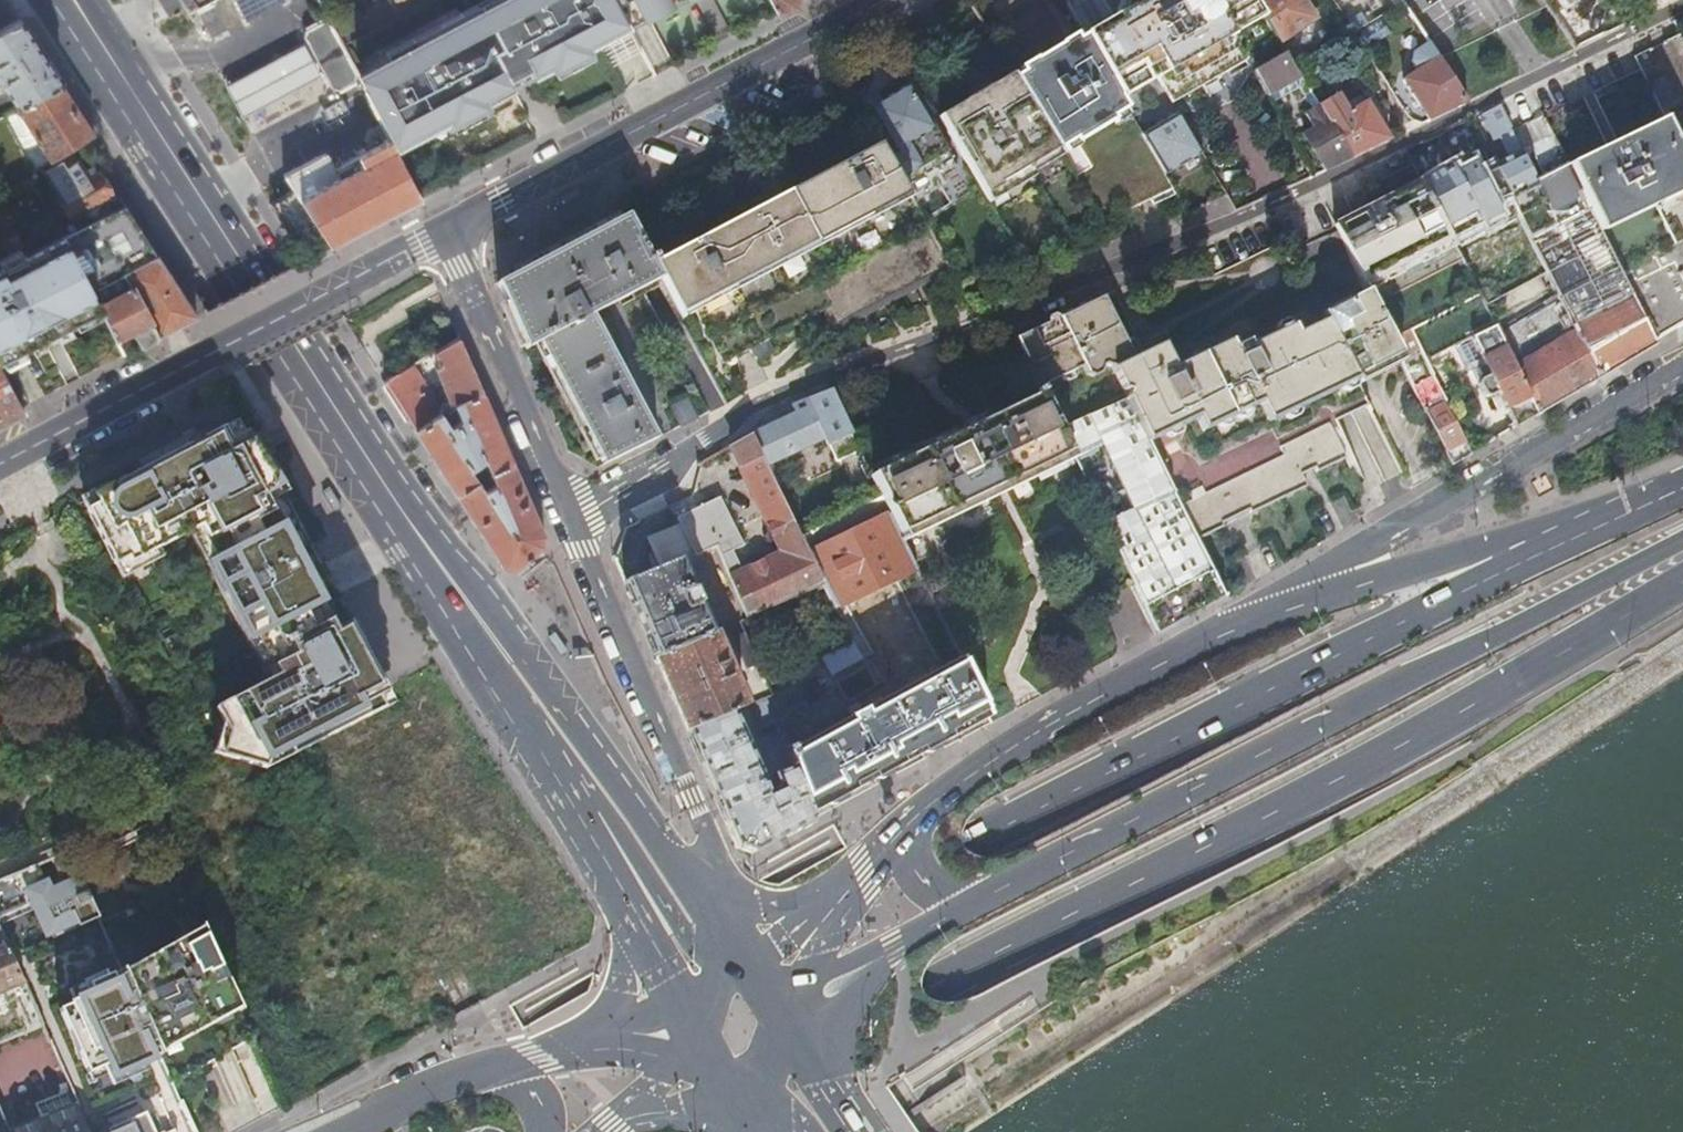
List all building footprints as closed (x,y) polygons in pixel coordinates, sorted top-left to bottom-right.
[(394,148),(511,86),(510,84),(534,72),(535,74),(629,25),(616,0),(497,0),(387,58),(356,75),(390,139),(394,148)] [(387,58),(497,0),(480,0),(383,51),(387,58)] [(629,25),(676,0),(616,0),(629,25)] [(776,10),(791,2),(791,0),(771,0),(776,10)] [(1161,0),(1142,0),(1084,32),(1120,95),(1119,96),(1124,104),(1127,102),(1126,100),(1159,81),(1174,107),(1205,91),(1208,96),(1214,92),(1190,54),(1193,52),(1161,0)] [(1255,0),(1161,0),(1193,52),(1190,54),(1214,92),(1223,87),(1221,82),(1250,64),(1239,46),(1229,27),(1238,22),(1261,9),(1255,0)] [(1261,9),(1280,41),(1316,17),(1305,0),(1255,0),(1261,9)] [(21,18),(0,29),(0,94),(6,90),(16,105),(62,81),(21,18)] [(355,73),(327,22),(320,20),(303,29),(301,36),(328,88),(336,90),(353,82),(355,73)] [(1247,35),(1238,22),(1229,27),(1239,46),(1245,42),(1247,35)] [(1366,22),(1354,30),(1362,43),(1374,35),(1366,22)] [(1120,95),(1084,32),(1049,55),(1051,58),(1052,57),(1092,127),(1137,204),(1172,187),(1163,172),(1141,134),(1124,104),(1119,96),(1120,95)] [(1436,58),(1426,42),(1412,51),(1413,62),(1418,69),(1403,79),(1429,118),(1465,100),(1439,59),(1438,57),(1436,58)] [(318,75),(302,44),(262,65),(223,85),(240,116),(280,95),(318,75)] [(1287,50),(1286,50),(1255,68),(1269,93),(1302,74),(1287,50)] [(1101,221),(1137,204),(1092,127),(1052,57),(1051,58),(1049,55),(1014,77),(1015,78),(1101,221)] [(989,93),(1015,78),(1014,77),(1012,72),(985,88),(989,93)] [(1664,75),(1647,83),(1661,111),(1677,103),(1664,75)] [(1028,267),(1113,241),(1101,221),(1015,78),(989,93),(985,88),(963,101),(966,107),(941,121),(1028,267)] [(83,113),(62,81),(16,105),(16,106),(30,128),(21,134),(18,129),(11,133),(22,154),(40,143),(51,161),(95,132),(83,113)] [(894,153),(888,157),(896,172),(906,166),(898,151),(937,128),(910,81),(868,106),(894,153)] [(1223,87),(1214,92),(1208,96),(1211,101),(1226,93),(1223,87)] [(341,99),(324,109),(330,121),(347,112),(341,99)] [(1352,155),(1390,136),(1367,100),(1331,121),(1352,155)] [(963,101),(938,115),(941,121),(966,107),(963,101)] [(1513,133),(1499,103),(1480,113),(1492,137),(1505,131),(1508,135),(1513,133)] [(1331,121),(1321,105),(1309,112),(1316,127),(1304,134),(1324,168),(1352,155),(1331,121)] [(1141,134),(1163,172),(1201,150),(1182,117),(1175,121),(1178,126),(1166,133),(1160,123),(1141,134)] [(1663,117),(1615,139),(1611,142),(1607,144),(1568,162),(1655,339),(1682,322),(1682,158),(1663,117)] [(283,173),(293,188),(335,262),(428,213),(394,148),(390,139),(334,169),(324,151),(283,173)] [(888,157),(879,142),(653,261),(662,277),(683,317),(697,309),(726,364),(752,351),(761,359),(774,352),(767,339),(821,311),(832,332),(952,268),(906,189),(896,172),(888,157)] [(1538,185),(1535,178),(1521,150),(1494,163),(1499,173),(1511,198),(1538,185)] [(98,172),(95,174),(90,166),(86,168),(79,156),(67,164),(63,157),(43,170),(72,215),(110,191),(98,172)] [(1494,162),(1446,186),(1470,231),(1513,209),(1495,175),(1499,173),(1494,163),(1494,162)] [(1655,339),(1568,162),(1559,167),(1535,178),(1538,185),(1547,203),(1520,216),(1561,297),(1600,377),(1658,343),(1655,339)] [(906,166),(896,172),(906,189),(916,183),(906,166)] [(1367,287),(1450,237),(1421,179),(1334,223),(1367,287)] [(125,203),(64,234),(64,235),(92,288),(124,273),(130,286),(99,302),(101,306),(117,337),(132,329),(139,344),(157,334),(158,334),(196,314),(125,203)] [(653,261),(627,213),(498,282),(526,349),(539,342),(605,465),(663,435),(595,313),(662,277),(653,261)] [(2,358),(25,346),(53,332),(74,320),(88,313),(97,308),(101,306),(99,302),(92,288),(64,235),(25,255),(25,254),(21,256),(15,259),(4,265),(1,266),(2,267),(0,268),(0,359),(2,358)] [(1369,401),(1359,380),(1355,373),(1327,317),(1298,331),(1293,322),(1251,343),(1249,340),(1244,340),(1238,342),(1237,347),(1236,347),(1231,337),(1174,365),(1162,340),(1133,354),(1103,294),(1016,336),(1040,386),(1082,365),(1088,374),(1094,375),(1103,371),(1105,365),(1110,362),(1123,388),(1128,390),(1126,394),(1128,397),(1147,437),(1148,437),(1197,537),(1225,523),(1224,520),(1250,507),(1252,511),(1308,483),(1302,472),(1315,465),(1317,470),(1346,456),(1329,421),(1369,401)] [(1539,413),(1600,377),(1561,297),(1499,334),(1539,413)] [(1517,426),(1539,413),(1499,334),(1493,323),(1468,336),(1488,375),(1477,381),(1476,385),(1482,396),(1487,398),(1498,393),(1517,426)] [(462,409),(489,394),(465,340),(440,355),(442,373),(462,409)] [(1398,353),(1355,373),(1359,380),(1402,359),(1398,353)] [(428,381),(442,373),(440,355),(420,367),(428,381)] [(21,406),(0,365),(0,417),(21,406)] [(407,406),(422,429),(449,415),(428,381),(420,367),(393,383),(407,406)] [(1454,463),(1472,452),(1434,376),(1415,386),(1454,463)] [(873,474),(882,493),(891,511),(902,534),(1072,452),(1060,427),(1040,386),(1034,389),(1037,394),(873,474)] [(859,445),(832,388),(765,414),(753,432),(768,464),(792,453),(791,450),(825,434),(830,444),(831,443),(837,456),(859,445)] [(422,429),(463,495),(484,481),(478,469),(493,459),(500,475),(521,466),(489,394),(462,409),(468,420),(457,427),(449,415),(422,429)] [(681,426),(700,416),(690,397),(672,406),(681,426)] [(1188,615),(1226,594),(1197,537),(1148,437),(1147,437),(1128,397),(1090,413),(1188,615)] [(252,652),(343,604),(332,584),(240,412),(199,434),(78,499),(118,574),(190,536),(252,652)] [(1060,427),(1072,452),(1159,630),(1188,615),(1090,413),(1060,427)] [(810,550),(801,532),(768,464),(753,432),(732,444),(784,554),(743,573),(732,549),(744,544),(721,497),(699,507),(716,545),(748,617),(826,584),(810,550)] [(478,469),(484,481),(490,492),(504,485),(500,475),(493,459),(478,469)] [(484,481),(463,495),(510,568),(516,569),(523,569),(548,551),(553,538),(521,466),(500,475),(504,485),(490,492),(484,481)] [(882,493),(801,532),(810,550),(891,511),(882,493)] [(625,580),(657,656),(714,632),(684,560),(716,545),(699,507),(679,517),(681,524),(648,536),(660,566),(625,580)] [(891,511),(810,550),(826,584),(836,607),(918,567),(902,534),(891,511)] [(343,604),(252,652),(269,680),(216,707),(229,732),(221,755),(265,768),(393,702),(381,678),(343,604)] [(749,666),(760,662),(742,620),(726,627),(729,632),(738,628),(740,633),(736,635),(749,666)] [(657,656),(688,729),(734,709),(744,704),(714,632),(657,656)] [(989,715),(961,656),(851,716),(787,750),(791,760),(793,765),(810,811),(989,715)] [(762,665),(769,683),(787,675),(779,657),(762,665)] [(787,750),(766,695),(759,698),(784,763),(791,760),(787,750)] [(812,817),(810,811),(793,765),(773,772),(777,785),(769,789),(734,709),(688,729),(737,844),(743,846),(753,850),(812,817)] [(49,890),(82,875),(69,848),(51,856),(59,876),(46,882),(49,890)] [(33,900),(47,931),(76,918),(79,924),(99,915),(82,875),(49,890),(46,882),(37,862),(0,877),(0,915),(33,900)] [(161,1051),(172,1077),(216,1054),(253,1034),(204,925),(122,966),(123,967),(125,971),(161,1051)] [(7,943),(0,945),(0,993),(25,983),(7,943)] [(123,967),(112,972),(114,976),(125,971),(123,967)] [(161,1051),(125,971),(114,976),(112,972),(111,971),(88,981),(93,992),(59,1006),(74,1039),(79,1057),(82,1057),(89,1071),(115,1060),(123,1075),(147,1062),(143,1052),(156,1046),(159,1052),(161,1051)] [(71,1090),(37,1105),(41,1116),(10,1130),(10,1131),(89,1131),(71,1090)] [(10,1130),(0,1106),(0,1131),(5,1131),(10,1130)] [(147,1110),(97,1131),(157,1131),(147,1110)]
